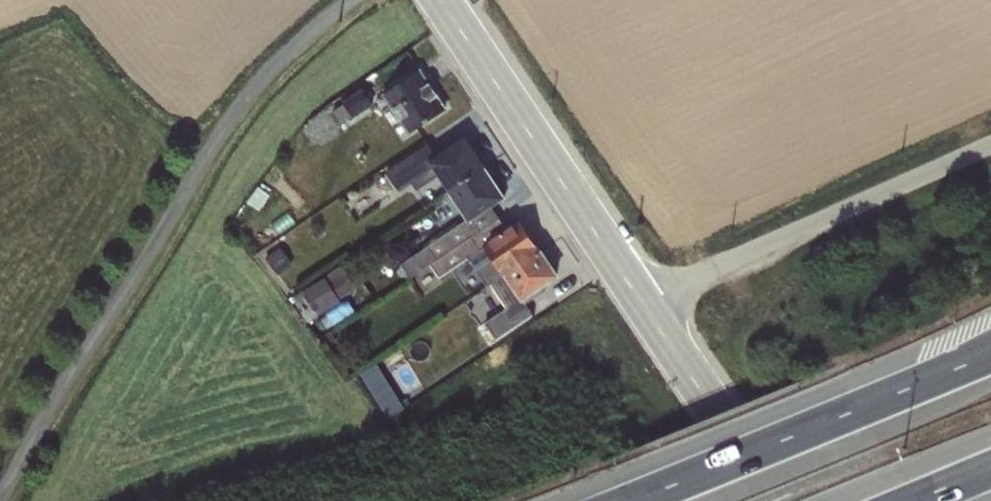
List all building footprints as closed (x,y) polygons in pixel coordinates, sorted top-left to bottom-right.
[(419,71),(381,96),(407,134),(444,109),(419,71)] [(343,104),(333,111),(341,124),(352,117),(352,118),(373,105),(362,89),(341,102),(343,104)] [(428,144),(385,172),(399,192),(411,183),(416,191),(436,177),(446,192),(483,167),(464,138),(436,156),(428,144)] [(483,167),(446,192),(465,221),(400,265),(408,277),(429,263),(479,229),(472,218),(490,206),(503,198),(483,167)] [(258,186),(247,201),(259,210),(270,195),(258,186)] [(490,206),(472,218),(479,229),(498,217),(490,206)] [(479,229),(429,263),(439,278),(468,258),(486,287),(491,284),(539,251),(519,222),(507,230),(498,217),(479,229)] [(280,247),(265,258),(277,275),(292,265),(280,247)] [(539,251),(491,284),(505,309),(484,324),(495,340),(533,316),(525,304),(545,291),(542,286),(556,276),(539,251)] [(341,266),(291,299),(308,323),(340,302),(339,300),(356,288),(341,266)] [(375,367),(361,376),(387,415),(400,406),(375,367)]
